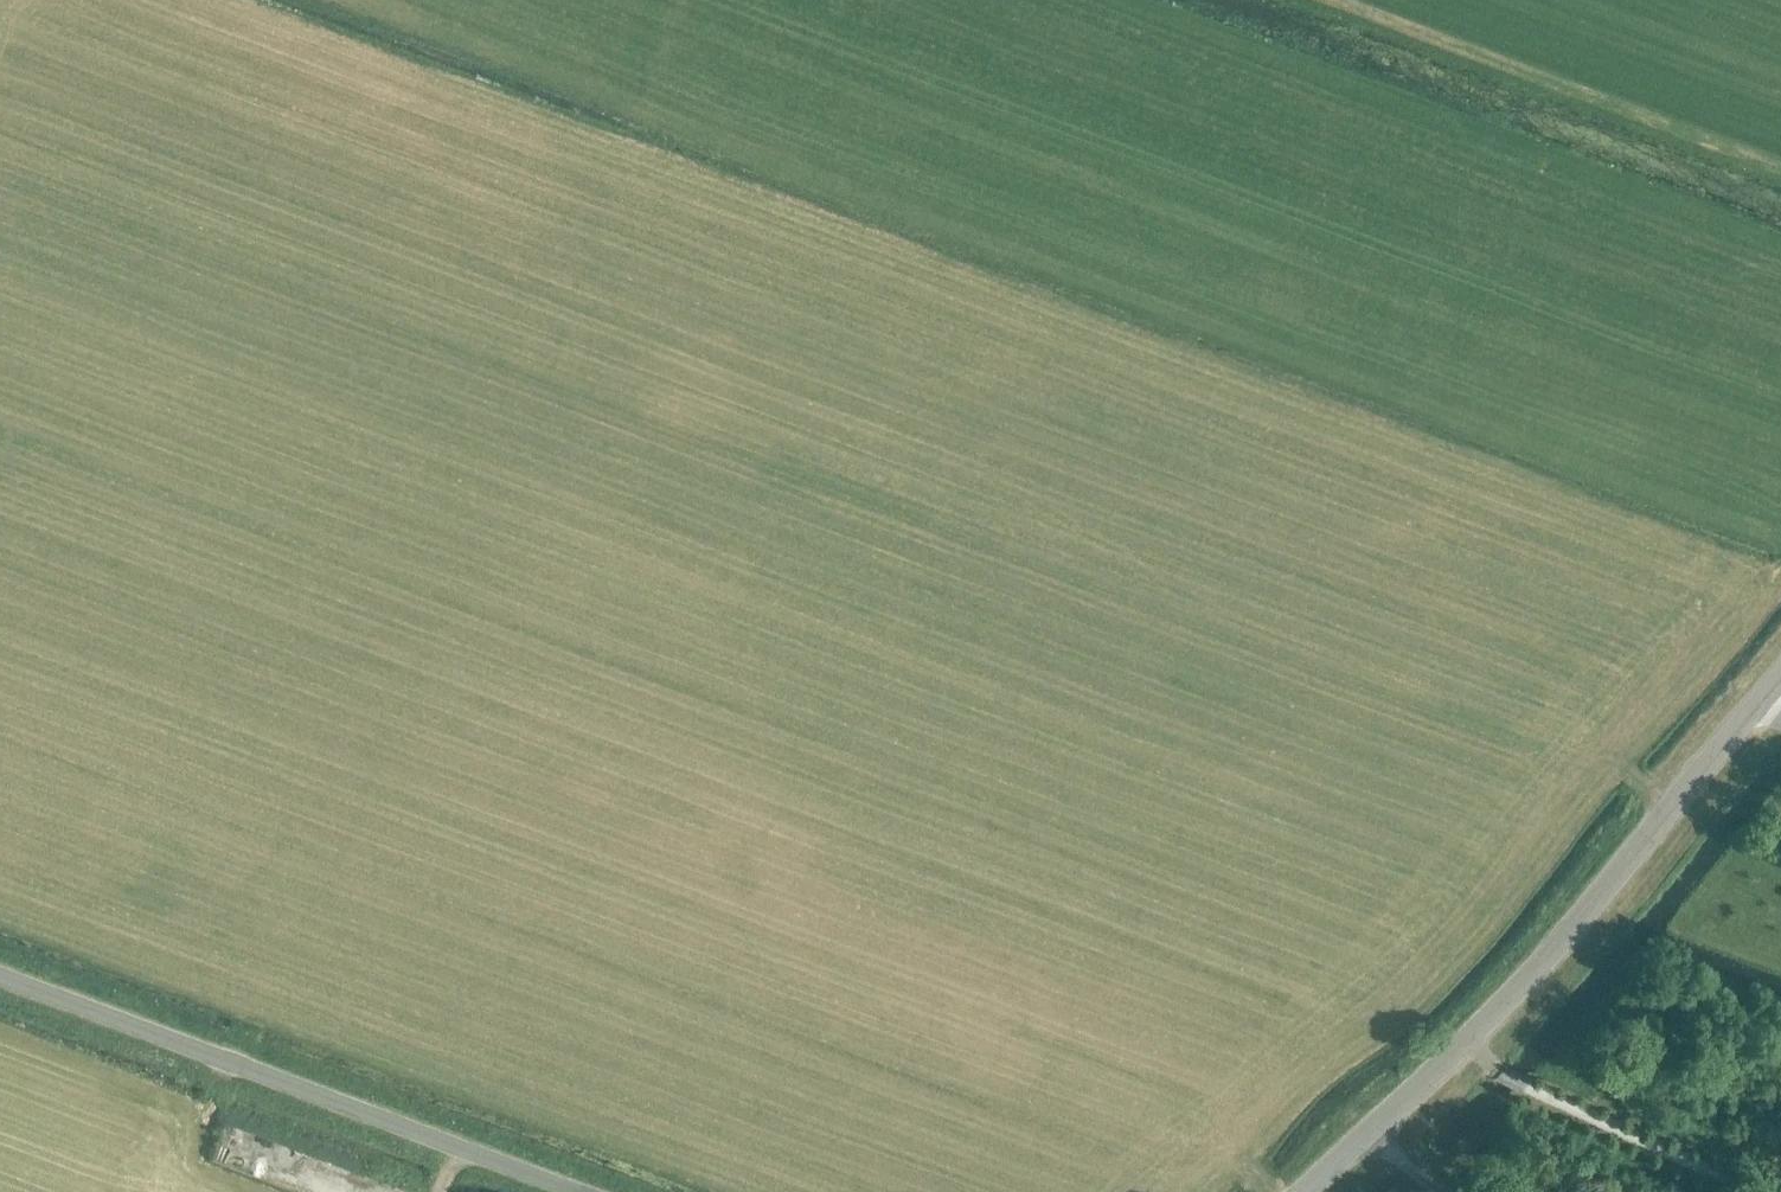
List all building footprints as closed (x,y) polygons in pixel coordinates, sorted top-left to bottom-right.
[(223,1124),(213,1150),(298,1182),(308,1155),(223,1124)]
